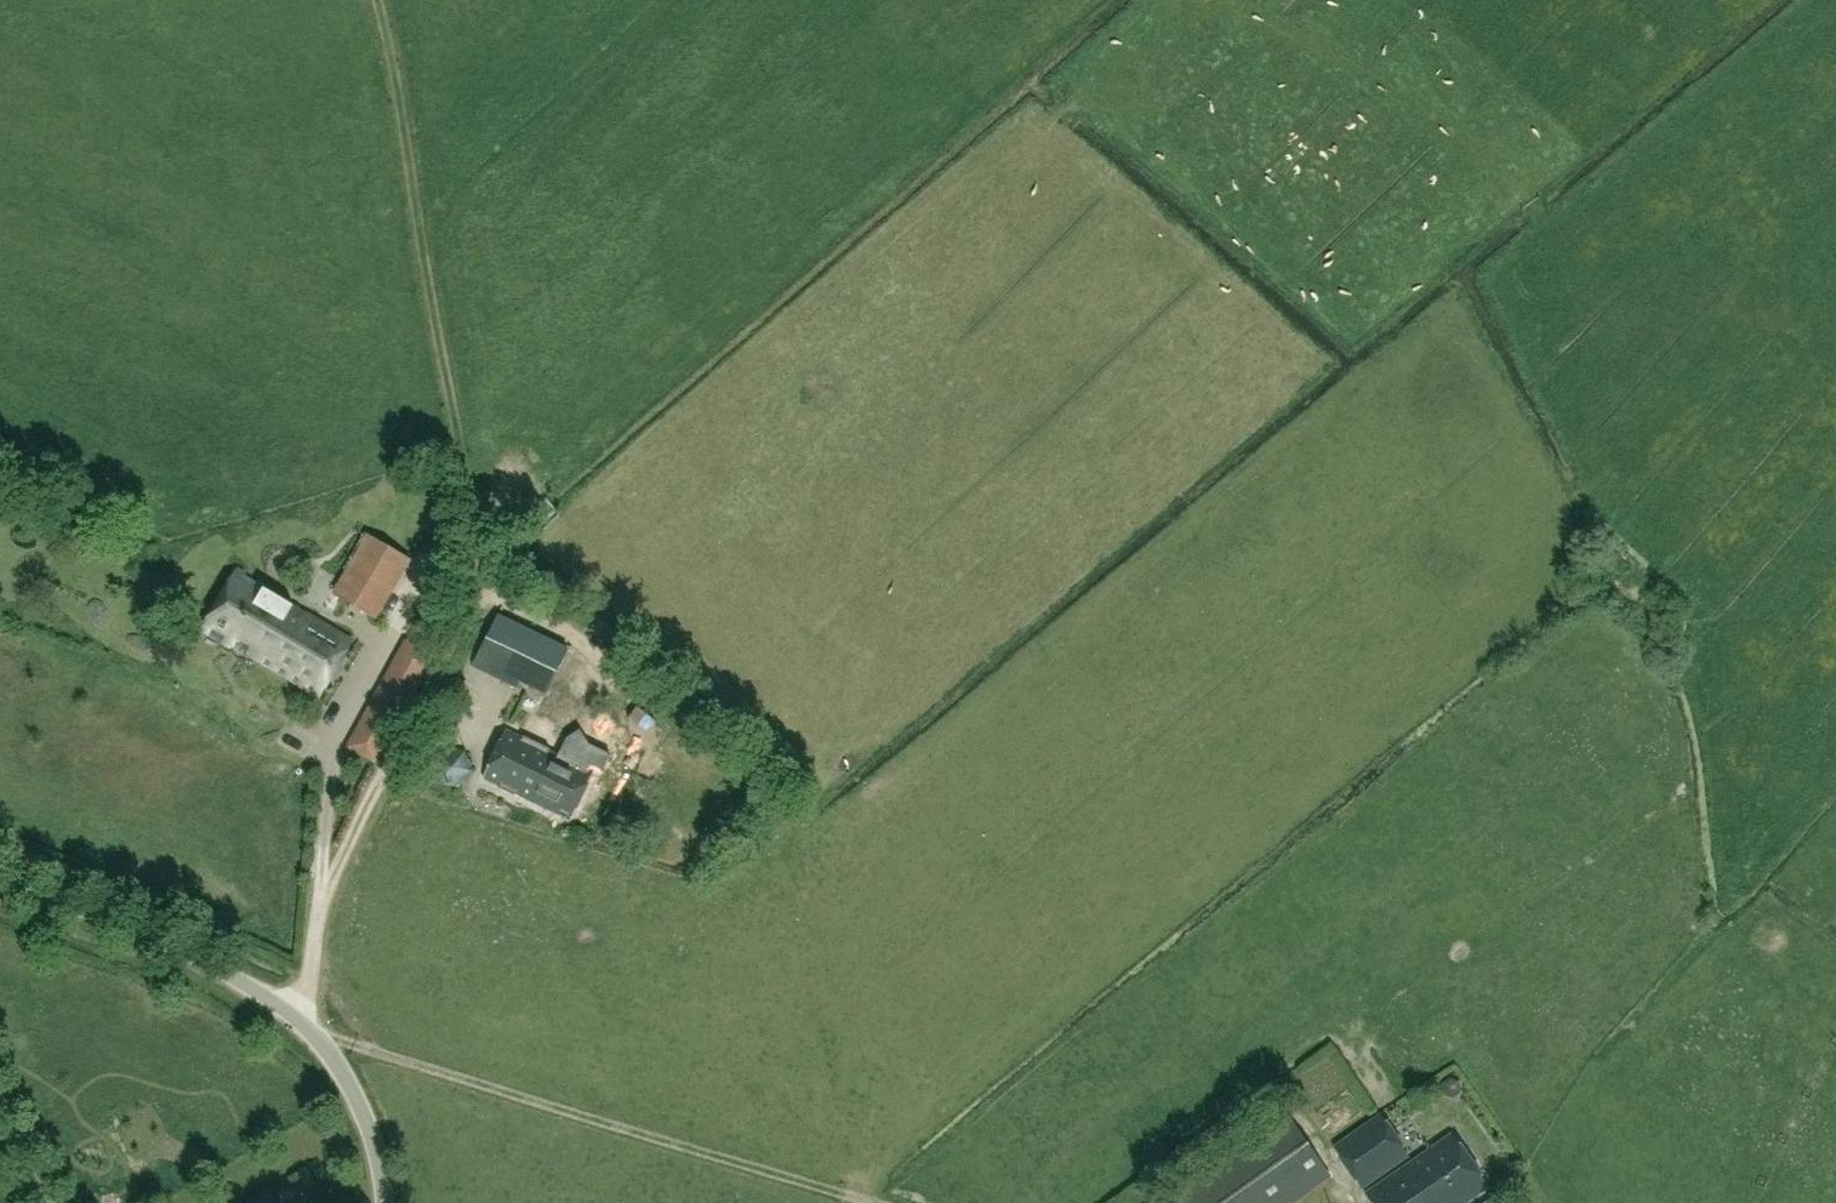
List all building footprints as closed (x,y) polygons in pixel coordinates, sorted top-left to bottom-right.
[(375,617),(409,560),(368,536),(335,594),(375,617)] [(338,583),(355,554),(340,545),(322,574),(338,583)] [(352,642),(262,588),(263,586),(237,571),(202,629),(228,644),(230,641),(320,695),(352,642)] [(547,691),(565,655),(496,621),(473,668),(516,688),(521,679),(547,691)] [(409,702),(422,677),(429,664),(438,646),(411,632),(406,640),(404,639),(345,749),(374,765),(388,741),(409,702)] [(571,820),(594,773),(506,730),(484,778),(571,820)] [(430,762),(430,763),(436,783),(457,788),(472,773),(471,773),(466,753),(445,747),(430,762)] [(1330,1176),(1285,1112),(1161,1200),(1162,1202),(1291,1202),(1330,1176)] [(1409,1156),(1381,1115),(1334,1147),(1362,1188),(1409,1156)] [(1488,1187),(1452,1134),(1366,1194),(1372,1202),(1464,1202),(1488,1187)] [(270,1192),(251,1202),(277,1202),(270,1192)]
